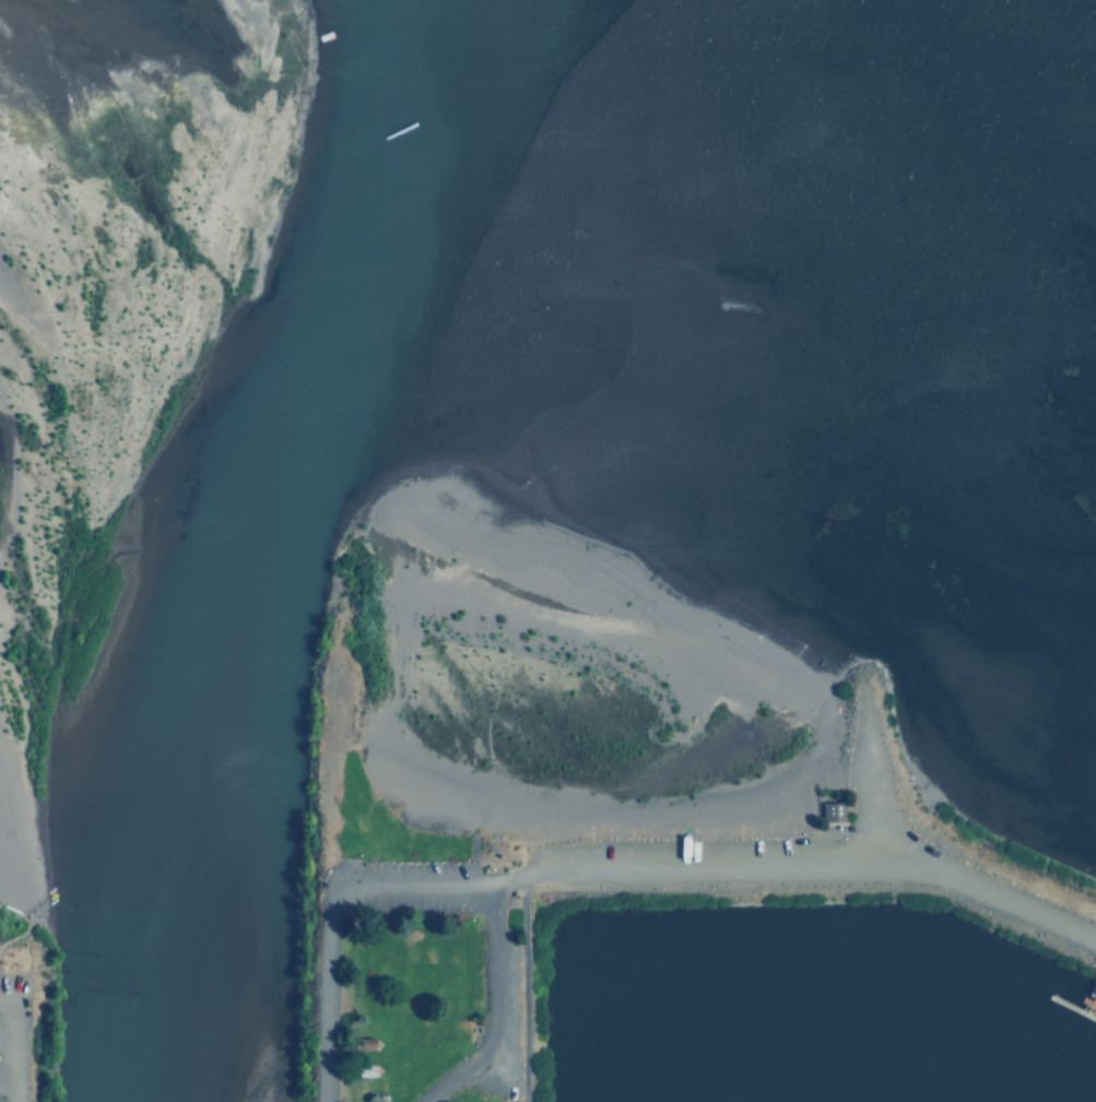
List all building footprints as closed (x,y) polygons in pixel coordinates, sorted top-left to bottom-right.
[(818,802),(842,801),(842,819),(820,819),(818,802)]
